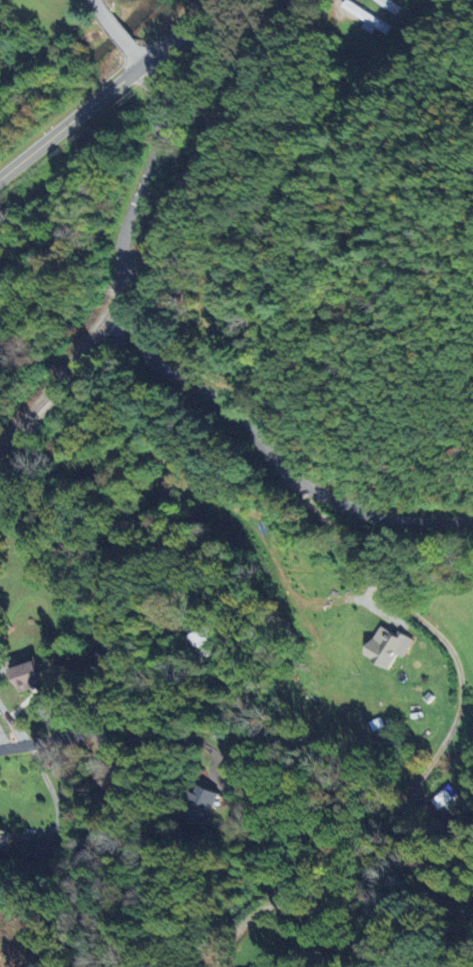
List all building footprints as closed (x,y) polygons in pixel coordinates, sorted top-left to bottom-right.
[(381,35),(387,27),(347,0),(346,0),(341,7),(363,22),(358,28),(368,35),(372,29),(381,35)] [(386,0),(372,0),(391,15),(396,9),(386,0)] [(395,655),(401,658),(412,640),(397,631),(395,636),(379,626),(361,656),(386,671),(395,655)] [(16,694),(43,685),(34,656),(6,665),(16,694)] [(431,802),(445,817),(454,808),(453,807),(462,799),(449,785),(431,802)] [(187,818),(205,825),(218,794),(201,786),(187,818)] [(10,833),(0,830),(0,852),(5,853),(10,833)]
